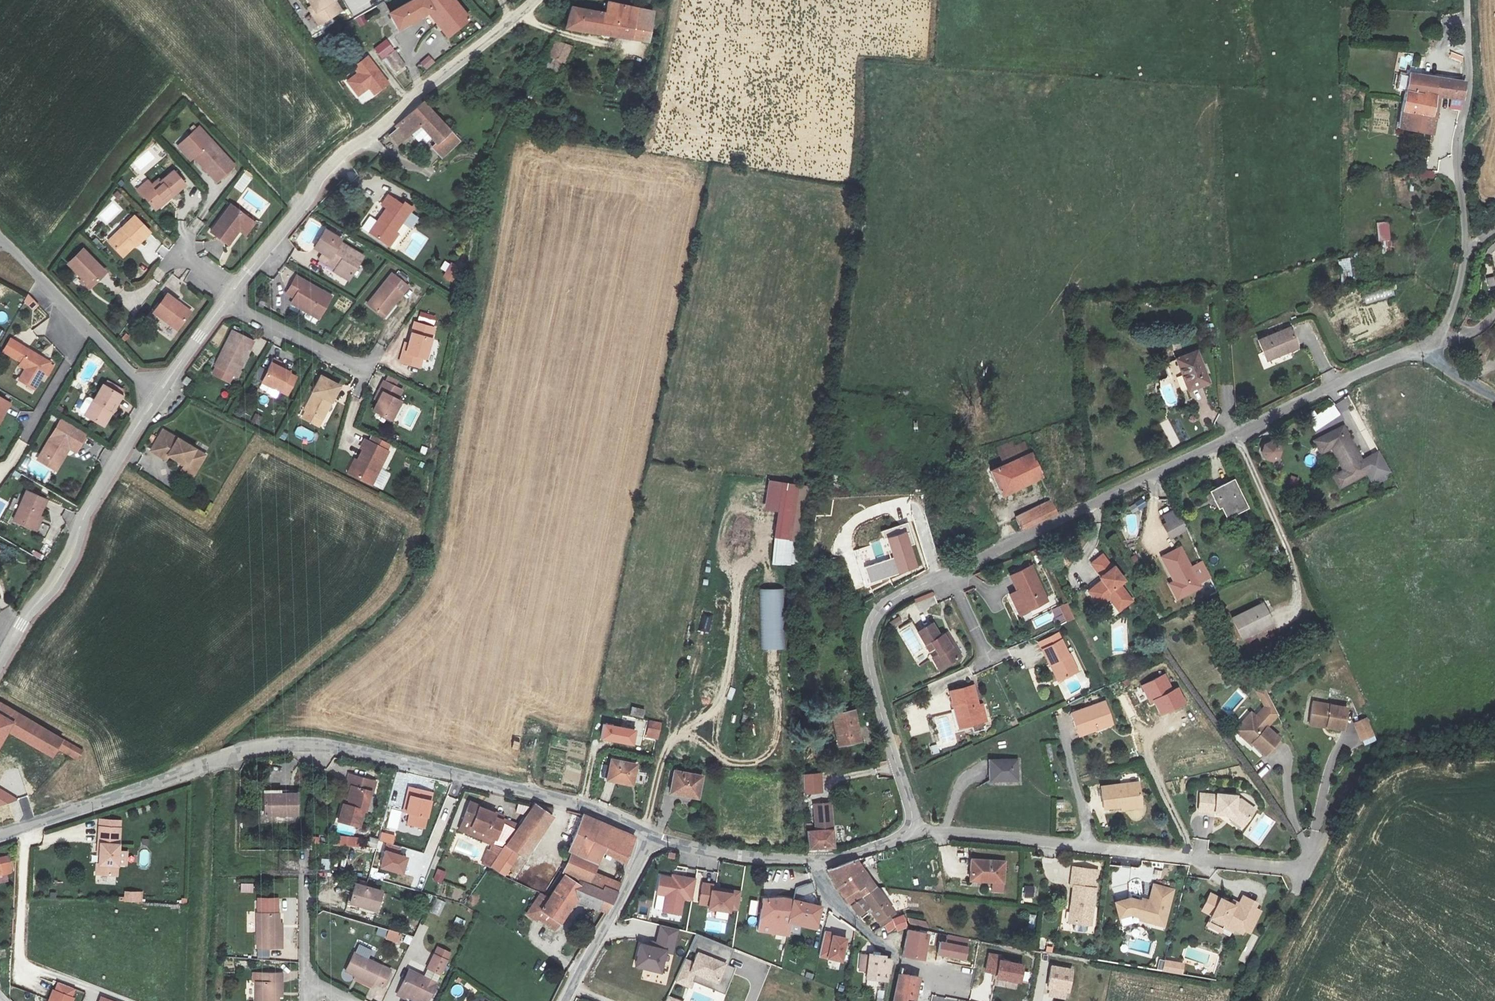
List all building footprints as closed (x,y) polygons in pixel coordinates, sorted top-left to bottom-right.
[(314,9),(311,11),(320,25),(342,11),(335,0),(308,0),(314,9)] [(471,20),(455,0),(414,0),(392,12),(391,13),(401,29),(431,12),(449,36),(471,20)] [(385,2),(377,4),(381,17),(389,14),(385,2)] [(607,14),(572,7),(569,26),(650,42),(655,12),(609,2),(607,14)] [(355,19),(359,27),(368,23),(363,14),(355,19)] [(386,58),(395,51),(388,39),(374,50),(382,61),(386,58)] [(570,48),(555,45),(552,60),(565,65),(570,48)] [(395,51),(386,58),(396,74),(405,67),(395,51)] [(428,55),(419,64),(425,71),(435,63),(428,55)] [(369,57),(352,68),(356,75),(346,82),(357,99),(367,91),(373,99),(389,86),(369,57)] [(1443,96),(1464,100),(1467,85),(1466,83),(1408,74),(1405,92),(1400,128),(1435,134),(1443,96)] [(435,146),(447,131),(419,104),(415,108),(393,130),(403,139),(413,128),(435,146)] [(194,156),(217,182),(235,165),(199,127),(178,146),(191,160),(194,156)] [(447,131),(435,146),(432,150),(442,157),(455,139),(447,131)] [(1421,178),(1433,180),(1434,172),(1422,170),(1421,178)] [(147,180),(139,187),(158,209),(167,201),(164,198),(168,194),(171,198),(186,184),(174,171),(162,182),(160,180),(153,186),(147,180)] [(413,205),(389,192),(383,202),(387,205),(369,230),(390,245),(398,233),(396,231),(413,205)] [(255,224),(231,206),(212,231),(229,243),(238,230),(246,236),(255,224)] [(125,230),(111,243),(123,256),(136,243),(138,244),(150,232),(134,216),(123,227),(125,230)] [(186,227),(196,234),(204,223),(195,216),(186,227)] [(1375,223),(1378,242),(1390,240),(1388,221),(1375,223)] [(340,238),(325,229),(314,247),(323,252),(319,257),(335,267),(334,269),(350,279),(363,257),(338,242),(340,238)] [(1382,254),(1391,253),(1390,241),(1381,242),(1382,254)] [(82,249),(68,264),(91,287),(106,272),(82,249)] [(1341,278),(1351,277),(1350,259),(1340,259),(1341,278)] [(447,261),(438,277),(453,285),(462,269),(447,261)] [(368,304),(383,317),(408,287),(392,274),(368,304)] [(331,296),(298,277),(288,293),(295,298),(292,303),(319,318),(331,296)] [(1485,278),(1487,289),(1494,288),(1494,287),(1493,277),(1485,278)] [(1364,297),(1366,304),(1394,296),(1392,290),(1364,297)] [(29,294),(22,300),(33,311),(39,305),(29,294)] [(191,312),(168,296),(155,313),(178,330),(191,312)] [(404,343),(399,361),(421,367),(423,358),(428,359),(436,328),(433,327),(436,316),(421,312),(419,323),(414,322),(409,344),(404,343)] [(1291,327),(1260,341),(1269,361),(1300,347),(1291,327)] [(233,334),(213,373),(231,382),(246,351),(248,352),(253,344),(233,334)] [(30,361),(28,365),(22,375),(36,385),(52,359),(25,342),(18,354),(24,358),(30,361)] [(1198,350),(1177,358),(1190,391),(1211,383),(1198,350)] [(273,358),(262,382),(288,394),(297,376),(279,367),(281,362),(273,358)] [(379,400),(373,410),(391,419),(401,402),(398,401),(403,391),(397,388),(400,382),(388,375),(376,398),(379,400)] [(308,411),(304,418),(319,426),(340,387),(321,377),(304,409),(308,411)] [(90,409),(106,418),(115,403),(117,405),(126,390),(108,378),(90,409)] [(276,396),(278,391),(263,385),(261,389),(276,396)] [(1,412),(5,414),(13,398),(0,390),(0,414),(1,412)] [(108,419),(117,405),(115,403),(106,418),(108,419)] [(73,443),(75,441),(78,434),(85,438),(92,428),(68,413),(61,424),(59,422),(45,446),(53,452),(49,457),(61,464),(71,448),(69,446),(71,442),(73,443)] [(312,443),(316,433),(298,425),(293,434),(312,443)] [(1345,469),(1336,475),(1334,477),(1340,489),(1343,488),(1370,473),(1374,481),(1391,471),(1381,454),(1365,463),(1345,425),(1317,439),(1315,441),(1321,452),(1323,451),(1333,447),(1345,469)] [(193,477),(206,456),(164,431),(152,451),(166,460),(169,456),(185,465),(182,471),(193,477)] [(78,434),(75,441),(82,445),(85,438),(78,434)] [(375,436),(372,442),(365,439),(362,446),(364,447),(358,460),(356,459),(350,471),(372,482),(388,449),(382,446),(384,441),(375,436)] [(1265,465),(1282,459),(1276,440),(1259,446),(1265,465)] [(1001,463),(1029,453),(1025,441),(1014,445),(1012,441),(995,447),(1001,463)] [(53,452),(45,446),(41,452),(49,457),(53,452)] [(1044,479),(1032,453),(992,471),(1004,497),(1044,479)] [(1289,485),(1296,487),(1298,478),(1291,477),(1289,485)] [(813,487),(768,480),(763,510),(777,512),(773,538),(771,564),(802,565),(805,543),(813,487)] [(1235,480),(1211,492),(1220,509),(1224,507),(1230,519),(1250,509),(1235,480)] [(53,496),(33,487),(20,515),(39,525),(53,496)] [(1139,510),(1146,506),(1142,498),(1135,502),(1139,510)] [(1022,530),(1057,514),(1051,500),(1016,516),(1022,530)] [(1164,524),(1162,525),(1169,540),(1187,531),(1176,509),(1161,517),(1164,524)] [(910,522),(883,531),(885,539),(889,538),(894,559),(866,567),(870,584),(899,574),(919,567),(912,544),(914,543),(911,535),(913,534),(910,522)] [(41,523),(38,532),(46,534),(49,525),(41,523)] [(1191,568),(1181,546),(1161,556),(1174,582),(1169,584),(1176,600),(1201,588),(1199,583),(1210,578),(1203,562),(1191,568)] [(1119,608),(1132,598),(1120,584),(1124,580),(1102,554),(1090,564),(1101,576),(1099,577),(1102,580),(1089,590),(1101,604),(1110,597),(1119,608)] [(1012,576),(1019,591),(1011,595),(1021,614),(1049,601),(1032,566),(1012,576)] [(783,590),(759,590),(760,648),(783,648),(783,590)] [(1265,603),(1233,618),(1243,639),(1274,624),(1265,603)] [(1053,611),(1059,625),(1074,619),(1068,604),(1053,611)] [(893,628),(902,625),(899,617),(890,621),(893,628)] [(948,633),(941,637),(933,624),(918,632),(929,650),(936,646),(941,654),(933,659),(940,670),(962,657),(948,633)] [(1059,680),(1063,678),(1078,671),(1070,654),(1069,654),(1059,633),(1041,642),(1051,664),(1052,663),(1059,680)] [(1166,675),(1144,685),(1153,704),(1156,702),(1162,715),(1187,704),(1180,689),(1174,692),(1166,675)] [(960,727),(988,720),(985,705),(979,707),(974,686),(951,691),(960,727)] [(1280,738),(1268,727),(1279,716),(1265,689),(1257,692),(1265,707),(1257,717),(1252,713),(1237,730),(1252,745),(1253,743),(1265,754),(1280,738)] [(1313,701),(1310,718),(1309,723),(1326,726),(1343,728),(1346,707),(1313,701)] [(1113,724),(1106,702),(1072,713),(1080,735),(1113,724)] [(54,757),(59,748),(78,759),(82,751),(0,703),(0,746),(9,731),(54,757)] [(632,707),(630,715),(643,717),(645,709),(632,707)] [(855,709),(832,714),(840,746),(862,741),(855,709)] [(1376,738),(1368,717),(1353,722),(1361,743),(1376,738)] [(661,722),(649,720),(645,737),(657,740),(661,722)] [(636,729),(602,723),(599,739),(633,745),(636,729)] [(612,759),(608,780),(633,785),(638,765),(612,759)] [(1018,759),(990,760),(990,781),(1019,781),(1018,759)] [(704,777),(676,772),(672,793),(700,799),(704,777)] [(822,772),(802,774),(803,795),(823,793),(822,772)] [(341,807),(336,806),(332,823),(353,828),(357,812),(359,813),(364,794),(366,794),(369,785),(342,777),(339,787),(341,788),(344,789),(341,801),(343,802),(341,807)] [(1105,809),(1122,806),(1123,809),(1143,806),(1139,783),(1102,788),(1105,809)] [(17,799),(0,789),(0,806),(17,799)] [(396,816),(399,817),(405,791),(402,790),(396,816)] [(425,796),(405,791),(399,817),(402,817),(399,829),(416,833),(425,796)] [(1242,827),(1255,810),(1240,799),(1236,799),(1236,796),(1217,794),(1217,796),(1201,794),(1199,810),(1215,812),(1215,813),(1226,814),(1242,827)] [(280,800),(263,800),(263,819),(296,819),(296,797),(280,797),(280,800)] [(818,800),(820,824),(836,822),(835,819),(834,799),(818,800)] [(459,831),(493,845),(484,865),(491,868),(504,877),(519,854),(523,857),(555,817),(535,804),(517,830),(503,823),(504,821),(494,817),(495,813),(478,807),(479,804),(471,801),(459,831)] [(605,887),(619,891),(621,883),(595,873),(604,852),(626,864),(635,837),(616,829),(584,815),(578,833),(570,851),(573,853),(565,873),(604,888),(605,887)] [(566,832),(573,835),(581,818),(574,815),(566,832)] [(812,842),(837,840),(836,822),(820,824),(810,824),(812,842)] [(118,824),(98,823),(97,840),(99,840),(99,850),(98,860),(97,860),(96,870),(116,871),(118,824)] [(381,831),(378,840),(390,843),(388,849),(384,848),(379,868),(401,873),(405,854),(399,853),(401,847),(393,844),(395,835),(381,831)] [(332,834),(331,844),(358,848),(360,837),(332,834)] [(0,856),(0,883),(9,882),(8,875),(14,873),(11,854),(0,856)] [(840,886),(853,902),(880,886),(859,856),(832,867),(840,886)] [(1005,863),(972,860),(971,881),(994,883),(993,891),(1003,892),(1005,863)] [(1073,886),(1069,922),(1091,924),(1097,870),(1073,867),(1071,885),(1073,886)] [(437,868),(432,880),(441,884),(446,872),(437,868)] [(672,874),(670,877),(659,875),(655,894),(665,895),(662,911),(681,915),(683,900),(692,901),(695,878),(672,874)] [(562,923),(577,901),(606,914),(619,891),(605,887),(604,888),(603,889),(563,875),(549,897),(541,892),(526,914),(537,922),(539,920),(555,931),(562,923)] [(241,883),(240,893),(253,892),(253,882),(241,883)] [(713,884),(702,882),(699,905),(707,905),(706,909),(729,912),(729,908),(737,910),(740,891),(713,887),(713,884)] [(795,888),(797,897),(815,893),(812,883),(795,888)] [(895,907),(880,886),(853,902),(858,909),(860,911),(872,905),(880,916),(895,907)] [(1024,900),(1032,901),(1034,887),(1025,886),(1024,900)] [(1165,927),(1174,891),(1154,886),(1150,904),(1131,899),(1116,903),(1120,918),(1131,916),(1139,918),(1140,920),(1148,923),(1165,927)] [(380,894),(353,887),(348,907),(375,914),(380,894)] [(128,888),(128,897),(139,897),(139,888),(128,888)] [(1212,915),(1207,925),(1231,936),(1235,929),(1243,933),(1245,929),(1251,932),(1262,911),(1256,908),(1258,903),(1244,896),(1241,904),(1234,901),(1233,905),(1210,894),(1203,910),(1212,915)] [(282,924),(279,924),(279,898),(257,899),(258,959),(269,958),(269,948),(283,948),(282,924)] [(440,916),(445,902),(436,898),(431,913),(440,916)] [(764,898),(759,931),(789,936),(791,923),(818,931),(822,907),(793,899),(785,898),(764,898)] [(867,915),(868,922),(877,919),(875,912),(867,915)] [(910,925),(905,913),(894,917),(900,933),(902,932),(908,931),(910,925)] [(660,925),(655,942),(649,940),(648,945),(639,942),(633,966),(660,973),(665,952),(672,954),(678,929),(660,925)] [(389,929),(385,939),(398,943),(402,934),(389,929)] [(836,931),(827,929),(820,956),(845,962),(850,937),(835,934),(836,931)] [(585,939),(592,941),(596,932),(589,930),(585,939)] [(903,957),(926,962),(930,936),(908,932),(903,957)] [(675,981),(691,988),(693,981),(723,994),(734,968),(726,965),(733,949),(697,935),(675,981)] [(948,935),(947,943),(941,942),(939,955),(966,960),(969,948),(967,947),(969,939),(948,935)] [(1251,935),(1239,961),(1246,964),(1257,938),(1251,935)] [(420,998),(425,1000),(428,1000),(451,954),(438,948),(424,977),(410,970),(400,992),(417,1000),(418,1000),(420,998)] [(868,971),(867,979),(888,981),(889,971),(892,971),(893,961),(887,960),(887,956),(861,953),(859,970),(868,971)] [(1002,956),(989,953),(985,972),(999,975),(998,979),(1022,984),(1026,964),(1002,960),(1002,956)] [(387,971),(354,956),(345,974),(371,986),(372,984),(379,987),(387,971)] [(1184,964),(1167,961),(1165,971),(1182,974),(1184,964)] [(1050,990),(1048,996),(1065,999),(1066,993),(1069,994),(1073,968),(1050,965),(1046,990),(1050,990)] [(279,997),(283,997),(283,973),(252,973),(252,981),(256,981),(256,1000),(279,1000),(279,997)] [(894,1000),(917,1000),(922,979),(899,975),(894,1000)] [(75,989),(58,982),(55,990),(53,989),(48,1000),(73,1000),(74,997),(72,997),(75,989)] [(882,983),(881,993),(877,993),(876,1000),(884,1000),(886,983),(884,983),(882,983)]
